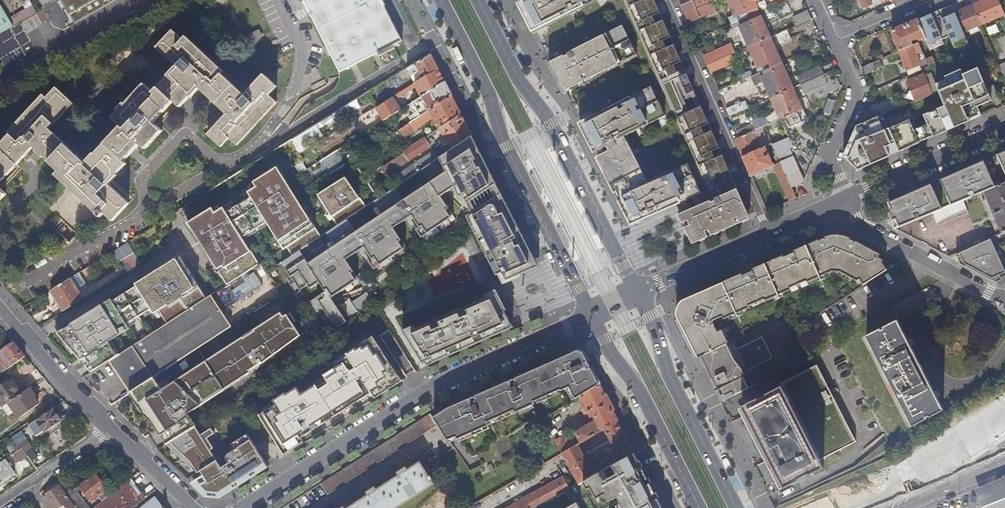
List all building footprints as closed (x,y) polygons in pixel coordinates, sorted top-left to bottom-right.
[(116,0),(62,0),(75,23),(116,0)] [(380,0),(303,0),(340,73),(354,66),(375,55),(378,54),(379,57),(395,49),(393,46),(394,45),(401,42),(380,0)] [(533,32),(536,30),(552,62),(548,64),(563,92),(566,91),(582,122),(579,124),(594,154),(597,152),(599,156),(596,158),(631,225),(677,205),(682,214),(678,215),(693,244),(750,219),(737,189),(721,196),(716,186),(725,182),(722,174),(729,171),(721,154),(714,157),(711,149),(718,146),(711,129),(703,132),(700,125),(708,122),(700,104),(684,111),(668,75),(677,71),(674,64),(681,61),(674,43),(666,47),(663,39),(670,36),(663,19),(655,22),(652,15),(660,12),(654,0),(517,0),(533,32)] [(712,3),(711,0),(694,0),(681,6),(685,15),(709,4),(712,3)] [(741,0),(728,0),(735,17),(730,19),(732,24),(748,17),(741,0)] [(754,2),(759,0),(741,0),(748,17),(759,12),(754,2)] [(863,8),(872,4),(870,0),(859,0),(863,8)] [(973,5),(981,24),(1004,15),(998,0),(984,0),(973,5)] [(923,12),(915,15),(917,20),(926,41),(929,50),(943,44),(941,40),(943,39),(948,37),(952,46),(966,41),(962,32),(954,13),(949,1),(940,5),(931,8),(923,12)] [(0,3),(0,34),(14,26),(0,3)] [(59,3),(22,24),(40,55),(77,34),(59,3)] [(709,4),(685,15),(688,22),(712,11),(709,4)] [(981,24),(973,5),(957,11),(965,31),(981,24)] [(794,17),(798,25),(812,19),(808,11),(794,17)] [(957,11),(954,13),(962,32),(965,31),(957,11)] [(770,37),(759,12),(748,17),(750,21),(759,42),(770,37)] [(750,21),(748,17),(732,24),(734,29),(740,27),(749,47),(759,42),(750,21)] [(926,41),(917,20),(891,31),(899,52),(913,46),(910,41),(914,39),(918,40),(922,38),(923,42),(926,41)] [(121,126),(95,153),(94,153),(85,162),(48,127),(52,123),(54,124),(74,103),(56,87),(46,97),(43,94),(7,132),(10,134),(0,144),(0,147),(3,149),(0,152),(0,182),(1,180),(19,162),(34,146),(37,149),(35,150),(42,157),(44,155),(48,159),(59,170),(56,173),(69,185),(94,208),(99,213),(98,213),(101,216),(104,212),(113,220),(129,202),(109,183),(117,174),(116,173),(118,172),(122,167),(126,163),(124,161),(130,154),(133,151),(135,149),(140,143),(146,149),(162,130),(153,122),(155,121),(157,118),(173,101),(180,107),(182,104),(186,100),(190,97),(191,97),(199,88),(219,106),(226,113),(207,134),(208,134),(221,147),(229,138),(237,145),(277,102),(269,95),(277,86),(263,74),(245,93),(244,94),(222,73),(224,71),(186,36),(183,39),(172,29),(156,47),(176,66),(167,76),(168,76),(154,92),(144,83),(125,103),(124,102),(117,109),(118,110),(112,117),(121,126)] [(263,37),(259,31),(246,38),(249,44),(263,37)] [(0,46),(0,64),(9,59),(9,60),(31,48),(22,33),(1,45),(0,46)] [(781,63),(770,37),(759,42),(770,68),(781,63)] [(730,42),(702,54),(707,65),(730,55),(735,53),(730,42)] [(759,42),(749,47),(758,69),(751,72),(734,80),(736,83),(752,76),(760,73),(770,68),(759,42)] [(916,54),(913,46),(899,52),(906,71),(919,66),(920,70),(928,67),(927,66),(925,61),(921,52),(916,54)] [(439,69),(431,53),(415,63),(424,78),(439,69)] [(734,63),(730,55),(707,65),(711,73),(734,63)] [(887,61),(886,57),(883,58),(877,61),(861,68),(864,74),(875,70),(874,67),(887,61)] [(925,61),(927,66),(935,63),(932,57),(925,61)] [(416,83),(424,78),(415,63),(408,68),(416,83)] [(792,89),(785,72),(789,71),(787,66),(783,67),(781,63),(770,68),(782,93),(792,89)] [(823,75),(824,74),(820,66),(797,76),(800,85),(823,75)] [(919,66),(906,71),(908,76),(920,70),(919,66)] [(935,85),(928,67),(920,70),(923,75),(907,81),(916,101),(938,92),(935,85)] [(782,93),(770,68),(760,73),(752,76),(756,85),(763,81),(771,98),(782,93)] [(984,68),(978,71),(986,89),(992,86),(984,68)] [(445,81),(439,69),(424,78),(416,83),(423,95),(445,81)] [(945,80),(935,85),(938,92),(944,107),(954,129),(964,124),(963,121),(972,117),(973,120),(981,117),(977,107),(991,101),(986,89),(978,71),(978,69),(962,76),(960,70),(944,77),(945,80)] [(686,72),(679,75),(686,93),(694,89),(686,72)] [(800,85),(804,93),(826,82),(823,75),(800,85)] [(446,83),(445,81),(423,95),(411,102),(419,116),(452,96),(447,86),(446,83)] [(986,89),(991,101),(998,97),(994,86),(992,86),(986,89)] [(792,89),(782,93),(791,114),(785,117),(780,120),(784,127),(789,124),(789,126),(806,119),(792,89)] [(782,93),(771,98),(776,111),(765,116),(769,124),(780,120),(785,117),(791,114),(782,93)] [(394,96),(377,107),(384,119),(401,108),(394,96)] [(462,115),(452,96),(419,116),(400,128),(404,135),(430,119),(430,116),(432,115),(440,129),(462,115)] [(828,99),(824,112),(830,114),(834,101),(828,99)] [(730,116),(748,108),(745,102),(741,104),(741,103),(727,109),(730,116)] [(923,116),(924,117),(932,137),(933,138),(954,129),(944,107),(923,116)] [(881,116),(877,118),(874,111),(860,116),(842,158),(857,171),(919,144),(919,143),(910,123),(909,121),(888,130),(881,116)] [(473,136),(462,115),(440,129),(453,148),(473,136)] [(924,117),(910,123),(919,143),(932,137),(924,117)] [(739,138),(756,130),(754,125),(751,125),(736,131),(739,138)] [(765,147),(768,146),(769,145),(770,145),(762,127),(756,130),(739,138),(735,139),(742,157),(765,147)] [(409,142),(412,147),(430,135),(437,131),(435,128),(425,134),(424,132),(409,142)] [(432,138),(430,135),(412,147),(404,152),(409,160),(432,146),(428,141),(432,138)] [(422,169),(431,181),(404,199),(396,187),(374,201),(383,213),(356,231),(348,219),(367,206),(347,177),(319,196),(339,225),(327,233),(336,245),(310,263),(301,250),(321,236),(277,167),(254,182),(257,187),(249,192),(250,195),(244,199),(245,201),(233,209),(232,206),(226,211),(223,207),(215,213),(212,208),(189,223),(228,284),(271,256),(274,259),(265,265),(270,272),(283,263),(291,275),(301,290),(318,278),(327,290),(308,303),(317,317),(326,310),(331,318),(322,324),(329,333),(347,320),(333,299),(332,297),(353,282),(352,282),(359,277),(347,259),(365,246),(378,266),(395,254),(407,245),(394,228),(412,215),(425,234),(442,222),(442,221),(454,213),(441,195),(457,185),(458,184),(463,194),(468,192),(477,211),(468,215),(478,238),(499,280),(505,277),(507,281),(539,266),(473,136),(453,148),(449,151),(442,156),(422,169)] [(793,145),(789,137),(787,137),(773,144),(772,145),(773,148),(775,151),(779,160),(780,162),(791,186),(803,181),(788,147),(793,145)] [(439,151),(442,156),(449,151),(446,146),(439,151)] [(773,166),(765,147),(742,157),(751,176),(773,166)] [(313,162),(319,177),(349,165),(342,150),(313,162)] [(891,204),(894,210),(892,211),(894,221),(898,220),(900,226),(932,213),(962,200),(984,191),(1004,183),(1004,152),(962,171),(891,204)] [(791,186),(780,162),(777,164),(775,170),(789,202),(797,198),(791,186)] [(984,191),(1003,233),(1004,232),(1004,183),(984,191)] [(962,200),(932,213),(937,226),(968,213),(962,200)] [(850,240),(849,240),(850,239),(844,237),(839,236),(833,236),(827,237),(824,239),(825,240),(825,239),(823,239),(822,239),(821,240),(820,241),(820,242),(820,243),(816,244),(816,242),(793,252),(794,254),(784,258),(784,259),(778,261),(777,259),(752,270),(753,272),(743,276),(743,277),(737,279),(736,277),(711,288),(712,291),(706,294),(705,291),(686,299),(679,317),(721,401),(748,387),(741,373),(746,371),(770,359),(760,337),(736,349),(732,341),(728,342),(722,329),(718,331),(713,322),(714,320),(723,316),(724,317),(831,270),(831,271),(840,272),(841,270),(858,279),(863,277),(867,283),(887,269),(882,260),(878,258),(879,255),(858,244),(857,246),(854,244),(854,243),(854,241),(853,241),(851,240),(850,240)] [(960,252),(964,262),(965,263),(992,278),(1004,272),(990,239),(962,251),(960,252)] [(128,241),(113,251),(120,261),(121,260),(135,252),(128,241)] [(121,260),(128,270),(142,262),(135,252),(121,260)] [(155,376),(232,327),(211,294),(207,297),(180,255),(169,262),(170,263),(149,277),(148,275),(137,282),(138,284),(114,300),(113,298),(60,332),(71,346),(86,364),(92,371),(110,359),(116,368),(131,391),(139,403),(160,433),(167,443),(191,468),(197,473),(198,472),(204,482),(197,487),(202,491),(204,494),(206,495),(221,497),(269,467),(248,434),(233,443),(237,449),(229,454),(228,454),(227,455),(227,456),(226,456),(226,457),(226,458),(226,459),(226,460),(227,460),(226,460),(227,460),(227,461),(228,461),(228,462),(229,462),(222,467),(196,426),(197,426),(189,412),(293,342),(300,354),(316,344),(302,321),(294,326),(287,314),(283,317),(280,312),(276,315),(268,303),(255,311),(264,325),(163,389),(155,376)] [(887,269),(893,266),(882,260),(887,269)] [(64,310),(84,298),(77,288),(86,282),(80,271),(71,277),(51,289),(64,310)] [(358,297),(365,308),(375,302),(370,295),(368,291),(358,297)] [(404,330),(424,366),(512,328),(503,306),(497,293),(491,296),(490,293),(404,330)] [(896,319),(866,335),(913,425),(944,409),(896,319)] [(735,348),(755,339),(752,331),(732,340),(735,348)] [(279,402),(260,414),(278,443),(283,452),(303,439),(300,435),(329,416),(327,413),(333,409),(334,410),(344,404),(343,402),(349,399),(351,402),(371,389),(374,395),(398,379),(392,369),(388,371),(376,352),(379,350),(373,340),(336,363),(337,366),(325,374),(325,376),(299,393),(297,390),(286,397),(286,396),(278,401),(279,402)] [(13,341),(0,351),(0,366),(4,372),(26,356),(13,341)] [(618,422),(596,379),(583,353),(578,352),(450,409),(434,418),(438,425),(451,443),(457,438),(458,440),(489,426),(487,423),(491,422),(514,411),(516,413),(526,409),(535,405),(534,403),(561,390),(562,391),(570,388),(576,400),(581,397),(585,405),(583,406),(582,409),(586,416),(588,417),(590,416),(592,417),(594,416),(595,417),(596,421),(587,426),(586,424),(577,430),(578,432),(576,433),(582,443),(605,430),(618,422)] [(856,442),(817,365),(782,383),(783,386),(743,406),(743,408),(739,409),(780,489),(783,487),(784,488),(824,467),(821,460),(856,442)] [(4,406),(10,403),(24,392),(18,383),(17,384),(13,378),(0,387),(0,401),(4,406)] [(24,392),(10,403),(16,411),(20,418),(40,404),(35,397),(37,396),(31,388),(24,392)] [(952,424),(973,457),(1004,437),(1004,391),(952,424)] [(10,403),(4,406),(3,407),(10,416),(16,411),(10,403)] [(54,408),(29,424),(33,430),(41,424),(45,430),(46,431),(62,420),(54,408)] [(431,414),(321,484),(328,495),(438,425),(434,418),(431,414)] [(603,470),(634,452),(620,426),(618,422),(605,430),(618,454),(608,459),(609,461),(604,464),(605,465),(602,467),(603,470)] [(41,424),(33,430),(37,436),(45,430),(41,424)] [(14,435),(8,438),(14,447),(19,443),(14,435)] [(562,454),(577,445),(571,436),(564,440),(562,438),(555,442),(561,453),(562,454)] [(16,450),(17,451),(23,447),(30,442),(27,438),(19,443),(14,447),(16,450)] [(33,447),(30,442),(23,447),(26,451),(33,447)] [(577,445),(562,454),(579,484),(595,475),(578,445),(577,445)] [(26,451),(23,447),(17,451),(21,455),(26,451)] [(655,493),(644,472),(634,452),(603,470),(595,475),(579,484),(570,489),(578,502),(567,507),(600,507),(614,500),(618,507),(662,507),(655,493)] [(15,474),(5,459),(0,462),(0,484),(15,474)] [(531,472),(545,464),(543,459),(528,467),(531,472)] [(477,470),(482,475),(488,468),(482,463),(477,470)] [(433,483),(431,480),(433,479),(431,476),(429,477),(424,469),(424,468),(421,464),(408,472),(407,469),(403,471),(400,473),(402,476),(377,491),(376,489),(372,491),(369,493),(371,496),(352,507),(394,507),(433,483)] [(92,502),(108,490),(96,474),(74,490),(76,493),(78,492),(82,489),(92,502)] [(975,489),(983,507),(1004,507),(1004,477),(975,489)] [(570,489),(564,478),(509,507),(536,507),(564,493),(570,489)] [(146,500),(131,480),(112,494),(95,507),(135,507),(146,500)] [(62,485),(76,507),(77,507),(89,507),(78,492),(76,493),(74,490),(68,481),(62,485)] [(64,505),(66,507),(75,507),(76,507),(62,485),(44,497),(51,507),(60,507),(64,505)] [(78,492),(89,507),(95,507),(112,494),(108,490),(92,502),(82,489),(78,492)] [(156,497),(143,507),(166,507),(164,505),(163,506),(159,501),(156,497)]
